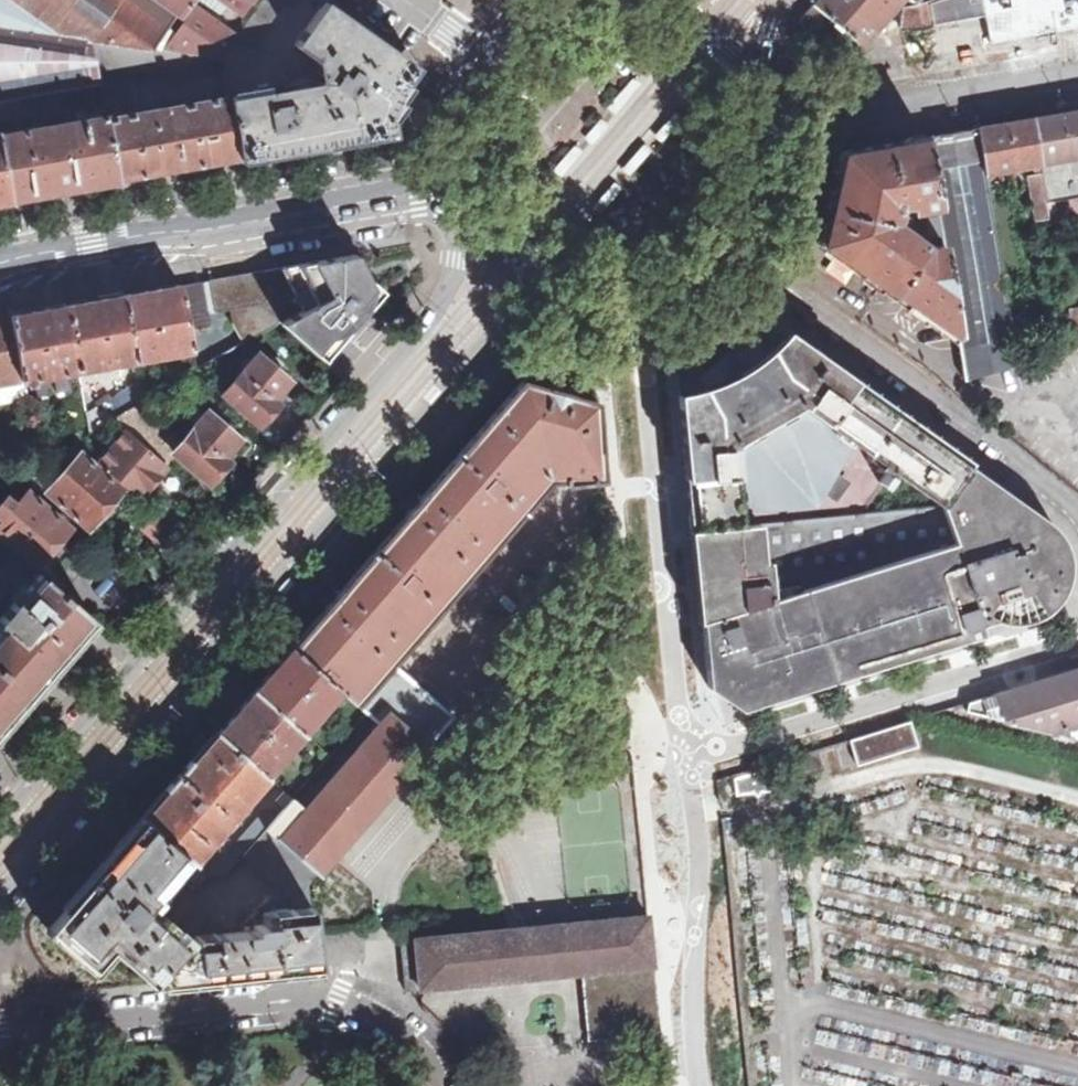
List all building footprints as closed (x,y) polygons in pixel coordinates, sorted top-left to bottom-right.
[(100,82),(99,77),(92,40),(152,48),(167,27),(187,0),(0,0),(0,99),(16,96),(70,87),(100,82)] [(218,13),(225,3),(240,13),(251,0),(200,0),(218,13)] [(236,38),(251,48),(286,0),(262,0),(236,38)] [(858,45),(897,0),(816,0),(812,5),(858,45)] [(1077,28),(1077,0),(935,0),(927,2),(931,27),(985,18),(990,44),(1077,28)] [(905,15),(908,31),(931,27),(927,2),(913,7),(905,15)] [(821,59),(858,45),(812,5),(806,13),(800,20),(821,59)] [(358,136),(393,130),(391,118),(386,115),(391,107),(397,100),(391,96),(400,83),(402,84),(403,82),(398,79),(408,67),(351,27),(344,26),(335,19),(336,17),(322,6),(293,46),(317,61),(319,83),(228,100),(238,157),(268,152),(358,136)] [(176,35),(167,27),(152,48),(215,57),(222,58),(236,38),(196,9),(176,35)] [(92,40),(99,77),(115,73),(127,78),(141,75),(148,78),(163,75),(168,82),(218,73),(215,57),(152,48),(92,40)] [(634,79),(609,108),(614,112),(617,115),(642,86),(634,79)] [(74,106),(103,101),(100,82),(70,87),(74,106)] [(16,96),(0,99),(0,119),(19,116),(16,96)] [(238,157),(228,100),(121,117),(117,99),(103,101),(106,117),(117,179),(135,176),(176,168),(238,157)] [(683,105),(679,102),(657,127),(665,134),(687,109),(683,105)] [(1045,200),(1077,195),(1077,111),(1049,116),(1032,119),(1039,164),(1040,168),(1045,200)] [(590,139),(608,119),(603,115),(586,136),(590,139)] [(106,117),(0,135),(0,155),(7,198),(59,189),(117,179),(106,117)] [(592,142),(610,121),(608,119),(590,139),(592,142)] [(1021,121),(1006,123),(1013,169),(1039,164),(1032,119),(1021,121)] [(977,128),(985,174),(1013,169),(1006,123),(992,126),(977,128)] [(958,334),(956,336),(965,380),(1018,364),(985,174),(977,128),(953,132),(926,137),(958,334)] [(648,137),(626,164),(629,166),(647,144),(649,145),(652,140),(648,137)] [(819,245),(952,339),(956,336),(958,334),(926,137),(840,152),(830,197),(819,245)] [(647,144),(629,166),(633,169),(655,143),(652,140),(649,145),(647,144)] [(574,151),(553,176),(556,179),(561,183),(582,158),(574,151)] [(1045,200),(1040,168),(1034,169),(1035,174),(1029,175),(1037,221),(1049,219),(1045,200)] [(610,186),(606,183),(585,209),(592,215),(614,190),(610,186)] [(281,322),(322,359),(345,332),(377,295),(366,274),(355,254),(209,280),(215,313),(229,310),(232,325),(242,344),(281,322)] [(188,329),(209,324),(209,318),(202,281),(192,283),(181,285),(188,323),(188,329)] [(192,349),(188,329),(188,323),(181,285),(151,290),(122,295),(135,360),(192,349)] [(135,360),(122,295),(99,300),(67,305),(78,371),(79,376),(105,371),(104,365),(135,360)] [(66,373),(78,371),(67,305),(41,310),(11,316),(22,378),(23,380),(32,379),(35,397),(50,394),(48,376),(54,375),(57,393),(69,391),(66,373)] [(22,378),(11,316),(0,318),(0,381),(22,378)] [(814,503),(856,444),(872,421),(821,384),(821,385),(761,343),(729,361),(700,379),(705,450),(738,443),(743,510),(814,503)] [(223,393),(260,425),(279,403),(274,399),(283,390),(290,381),(257,352),(223,393)] [(943,505),(967,465),(831,369),(821,384),(872,421),(856,444),(943,505)] [(332,601),(291,649),(338,689),(357,706),(369,694),(394,664),(552,483),(566,482),(566,487),(605,483),(598,402),(561,392),(522,381),(416,504),(332,601)] [(113,420),(138,405),(143,402),(139,384),(85,415),(89,434),(113,420)] [(127,431),(164,464),(174,454),(183,461),(209,483),(219,473),(229,461),(224,457),(240,439),(206,412),(181,442),(138,405),(113,420),(127,431)] [(98,465),(138,499),(152,482),(166,466),(164,464),(127,431),(98,465)] [(705,450),(688,452),(694,527),(743,524),(743,510),(738,443),(705,450)] [(46,493),(86,527),(104,508),(121,489),(80,455),(46,493)] [(782,597),(705,619),(702,620),(709,688),(741,709),(965,640),(982,635),(979,625),(995,620),(1003,622),(1014,623),(1023,622),(1035,619),(1044,613),(1053,606),(1059,597),(1064,588),(1068,577),(1069,564),(1067,551),(1063,540),(1058,532),(1051,525),(967,465),(943,505),(954,544),(782,597)] [(48,577),(60,563),(71,551),(64,545),(70,538),(65,534),(70,528),(28,493),(17,504),(7,496),(0,504),(0,517),(3,520),(0,524),(0,536),(48,577)] [(954,544),(943,505),(743,524),(694,527),(705,619),(782,597),(954,544)] [(138,522),(162,544),(174,530),(149,509),(138,522)] [(10,549),(0,540),(0,560),(10,549)] [(26,702),(95,623),(39,574),(0,619),(0,732),(26,702)] [(254,691),(301,733),(338,689),(291,649),(274,668),(254,691)] [(455,717),(394,664),(369,694),(357,706),(366,714),(379,727),(389,715),(427,749),(455,717)] [(978,698),(969,701),(967,710),(1077,737),(1077,669),(978,698)] [(217,734),(266,777),(268,773),(301,733),(254,691),(236,712),(217,734)] [(266,831),(318,875),(427,749),(389,715),(379,727),(307,812),(293,800),(284,810),(276,819),(266,831)] [(910,722),(854,740),(859,756),(855,757),(857,766),(919,746),(910,722)] [(143,819),(192,862),(266,777),(217,734),(173,785),(143,819)] [(818,750),(785,760),(790,775),(822,766),(818,750)] [(766,766),(737,775),(740,800),(769,793),(766,766)] [(284,810),(293,800),(284,792),(275,802),(284,810)] [(266,831),(276,819),(264,809),(207,875),(211,878),(225,877),(242,857),(266,831)] [(318,875),(266,831),(242,857),(294,901),(291,904),(290,908),(272,910),(272,914),(264,914),(264,919),(253,920),(255,931),(195,937),(194,940),(191,940),(163,916),(156,923),(143,911),(176,873),(194,890),(207,875),(192,862),(143,819),(142,820),(141,818),(116,847),(117,849),(104,865),(48,929),(94,969),(110,949),(152,985),(319,967),(313,930),(310,884),(318,875)] [(589,1039),(659,1032),(649,916),(400,940),(405,991),(582,973),(589,1039)]
